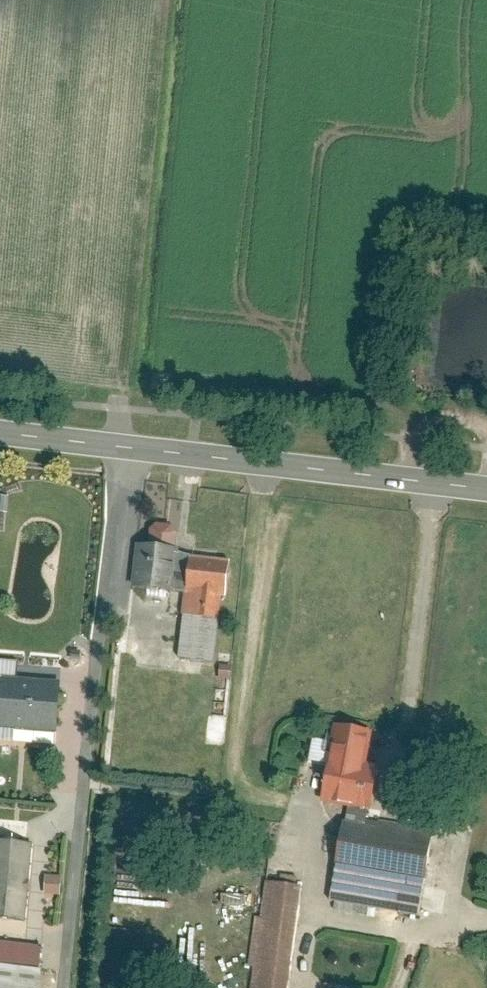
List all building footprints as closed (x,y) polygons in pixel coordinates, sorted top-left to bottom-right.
[(176,658),(207,661),(216,561),(170,557),(173,530),(143,527),(137,592),(182,596),(176,658)] [(48,733),(50,688),(17,686),(18,665),(0,665),(0,731),(48,733)] [(347,808),(329,901),(403,915),(418,837),(356,826),(366,770),(346,767),(352,737),(326,732),(313,802),(347,808)] [(0,839),(0,919),(28,922),(35,842),(0,839)] [(64,875),(48,874),(46,894),(63,896),(64,875)] [(303,889),(268,885),(257,987),(293,987),(303,889)] [(0,940),(0,963),(42,968),(45,945),(0,940)] [(0,963),(0,987),(42,987),(45,968),(42,968),(0,963)]
